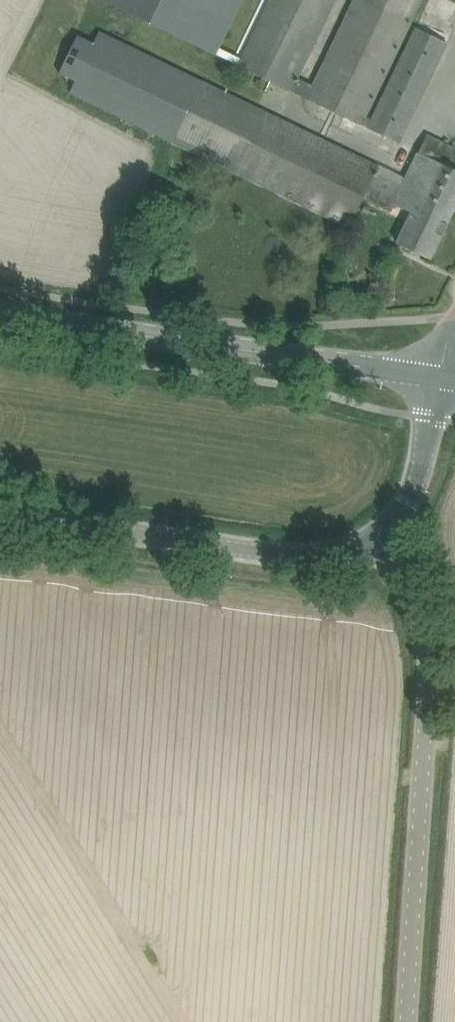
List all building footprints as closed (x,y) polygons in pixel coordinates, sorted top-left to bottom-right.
[(217,56),(220,49),(243,0),(101,0),(217,56)] [(217,56),(237,65),(249,71),(245,81),(266,92),(271,82),(400,144),(449,43),(416,27),(415,27),(371,119),(367,117),(424,0),(353,0),(312,85),(299,78),(337,0),(268,0),(240,59),(220,49),(217,56)] [(406,178),(403,185),(376,172),(378,167),(258,109),(202,81),(99,32),(95,41),(79,33),(60,72),(76,80),(70,92),(173,141),(234,171),(350,226),(363,198),(379,206),(385,192),(397,198),(394,204),(412,213),(397,243),(431,259),(454,208),(454,149),(427,135),(406,178)]
